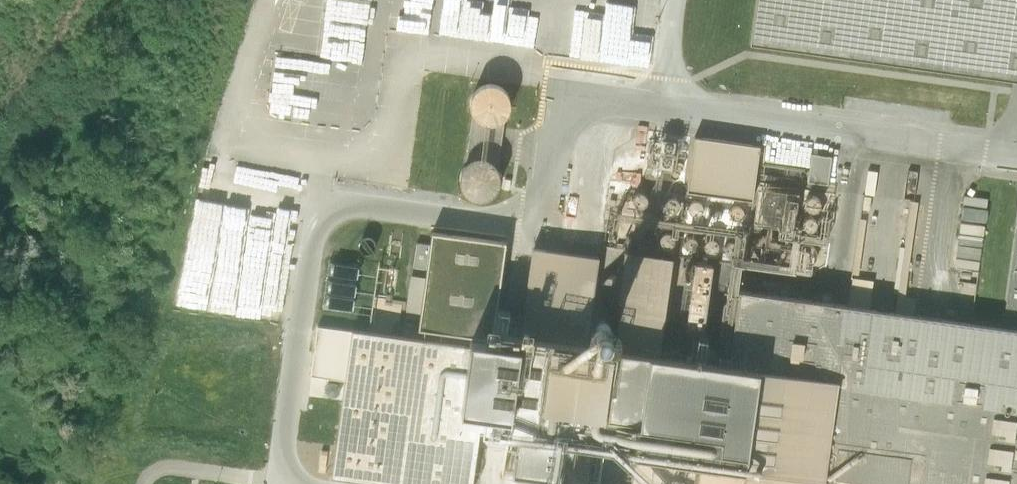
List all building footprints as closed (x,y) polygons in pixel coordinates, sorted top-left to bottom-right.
[(598,65),(604,0),(581,0),(574,63),(598,65)] [(749,39),(1016,75),(1016,0),(754,0),(749,39)] [(548,34),(525,31),(523,51),(512,50),(509,76),(542,80),(548,34)] [(475,121),(482,123),(488,123),(495,120),(500,116),(503,110),(504,103),(503,97),(499,91),(495,87),(489,85),(483,84),(477,85),(472,88),(468,93),(465,98),(465,105),(466,111),(470,117),(475,121)] [(761,143),(692,134),(685,193),(753,202),(761,143)] [(812,146),(811,174),(830,175),(831,147),(812,146)] [(475,159),(469,159),(462,161),(457,165),(453,170),(452,177),(452,183),(454,189),(458,194),(464,197),(470,199),(477,198),(483,195),(487,191),(491,185),(491,178),(490,172),(487,166),(482,162),(475,159)] [(999,315),(1016,318),(1016,198),(999,315)] [(349,320),(328,472),(414,483),(466,483),(501,228),(428,218),(413,328),(349,320)] [(201,278),(199,306),(238,309),(246,221),(222,219),(216,280),(201,278)] [(980,263),(986,232),(962,227),(956,259),(980,263)] [(597,256),(533,248),(521,340),(584,348),(597,256)] [(354,303),(359,259),(332,256),(327,301),(354,303)] [(639,334),(618,483),(1016,483),(1016,327),(731,285),(723,346),(639,334)] [(599,381),(538,373),(530,431),(591,439),(599,381)]
